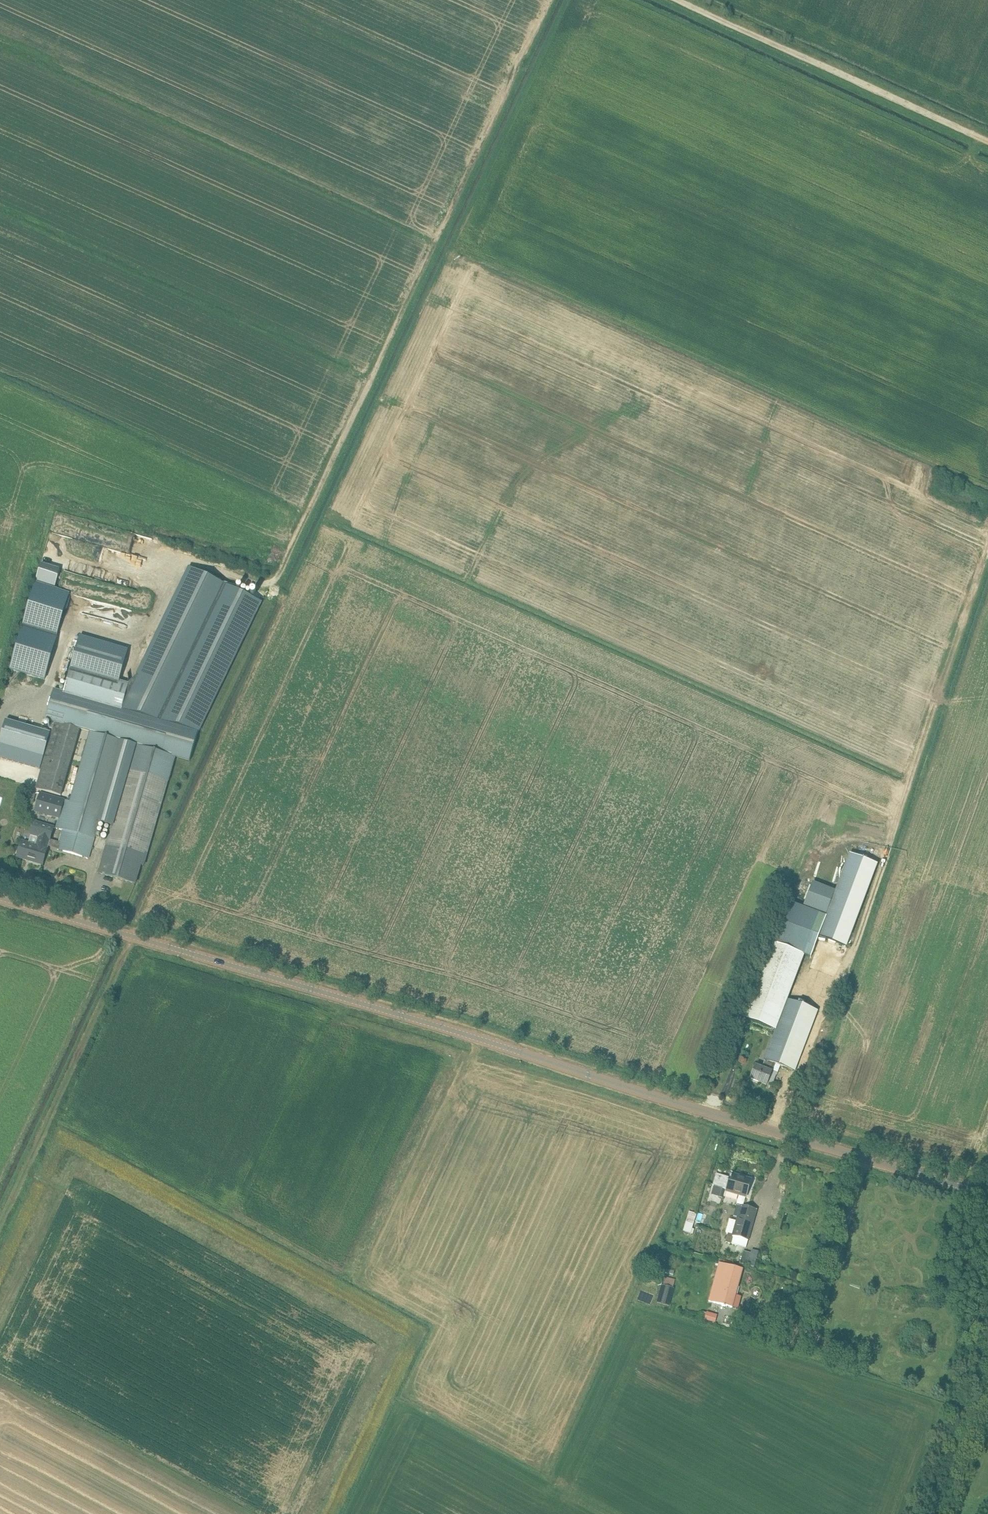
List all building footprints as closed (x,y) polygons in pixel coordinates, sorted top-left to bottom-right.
[(41,564),(36,581),(55,586),(60,569),(41,564)] [(129,683),(122,709),(198,731),(261,602),(190,567),(137,675),(129,683)] [(35,583),(10,669),(45,679),(70,593),(52,588),(35,583)] [(54,689),(46,718),(80,729),(91,732),(72,798),(70,798),(68,799),(67,801),(64,800),(59,818),(56,829),(63,831),(57,849),(88,858),(99,822),(122,741),(133,745),(126,768),(128,769),(112,826),(99,873),(136,884),(141,865),(144,866),(174,757),(189,762),(198,731),(122,709),(129,683),(119,681),(128,649),(80,635),(64,692),(54,689)] [(0,737),(0,755),(41,767),(51,734),(5,720),(0,737)] [(122,741),(99,822),(112,826),(128,769),(126,768),(133,745),(122,741)] [(40,793),(35,811),(59,818),(64,800),(40,793)] [(22,841),(17,857),(42,864),(47,849),(49,840),(50,840),(53,827),(35,822),(31,835),(39,837),(37,846),(22,841)] [(788,902),(743,1018),(775,1030),(787,999),(788,1000),(804,955),(811,957),(818,937),(845,947),(845,946),(857,916),(876,865),(850,854),(841,877),(836,891),(826,917),(824,916),(802,908),(788,902)] [(775,1030),(764,1059),(774,1063),(795,1071),(817,1011),(788,1000),(787,999),(775,1030)] [(774,1063),(764,1059),(761,1068),(755,1066),(751,1079),(766,1085),(771,1072),(770,1072),(774,1063)] [(727,1189),(726,1190),(737,1193),(737,1195),(746,1197),(750,1180),(741,1178),(740,1176),(731,1174),(730,1178),(716,1174),(713,1185),(727,1189)] [(736,1220),(729,1218),(726,1232),(728,1233),(726,1241),(732,1243),(733,1236),(748,1240),(756,1210),(740,1205),(736,1220)] [(689,1211),(686,1221),(693,1224),(697,1214),(689,1211)] [(745,1251),(742,1263),(749,1265),(752,1253),(745,1251)] [(725,1307),(726,1306),(732,1307),(743,1268),(719,1262),(708,1301),(724,1305),(723,1306),(725,1307)] [(672,1305),(675,1285),(662,1283),(659,1303),(672,1305)] [(717,1322),(719,1314),(708,1311),(706,1319),(717,1322)] [(790,1344),(794,1334),(785,1331),(781,1340),(790,1344)]
